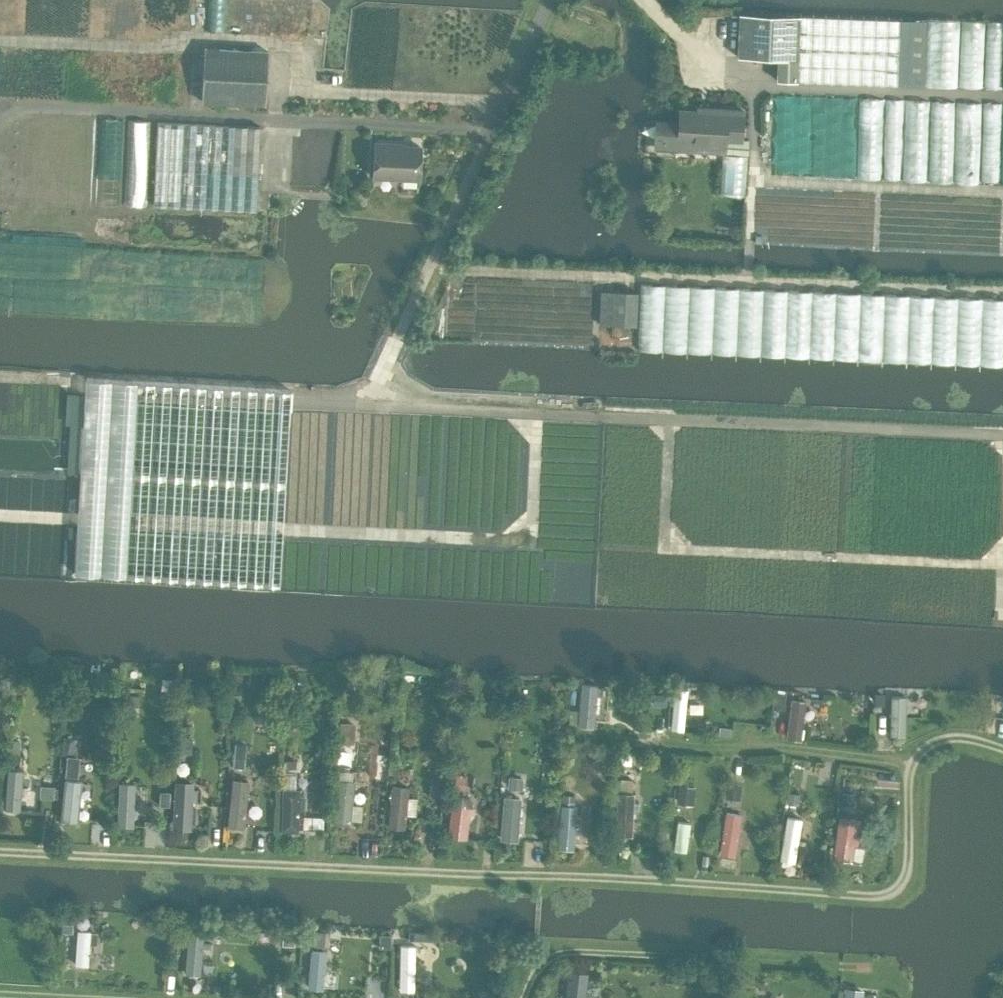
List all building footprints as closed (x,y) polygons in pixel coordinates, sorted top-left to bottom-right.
[(739,12),(738,56),(777,58),(776,81),(897,85),(900,17),(739,12)] [(266,104),(268,51),(204,48),(202,101),(266,104)] [(662,122),(660,147),(677,148),(677,141),(725,144),(725,138),(741,139),(743,110),(726,109),(726,112),(696,111),(679,110),(678,123),(662,122)] [(256,210),(261,126),(158,121),(153,205),(256,210)] [(419,178),(421,146),(393,144),(393,142),(375,142),(373,176),(419,178)] [(600,290),(598,323),(637,325),(638,292),(600,290)] [(594,727),(597,685),(581,684),(577,725),(594,727)] [(777,687),(774,707),(782,708),(785,689),(777,687)] [(683,732),(687,690),(674,689),(670,730),(683,732)] [(123,705),(138,705),(138,693),(123,693),(123,705)] [(905,738),(907,698),(891,697),(890,737),(905,738)] [(792,699),(787,735),(801,737),(806,701),(792,699)] [(340,722),(338,742),(354,743),(356,723),(340,722)] [(12,738),(10,755),(21,756),(23,739),(12,738)] [(180,740),(179,752),(191,752),(192,740),(180,740)] [(233,765),(244,766),(246,743),(235,742),(233,765)] [(622,754),(621,766),(631,766),(632,754),(622,754)] [(66,764),(65,775),(78,776),(79,765),(66,764)] [(10,768),(7,810),(19,811),(22,769),(10,768)] [(457,774),(455,788),(465,790),(467,776),(457,774)] [(431,777),(429,796),(439,797),(441,778),(431,777)] [(522,778),(508,777),(507,790),(521,791),(522,778)] [(65,780),(61,820),(77,822),(81,780),(65,778),(65,780)] [(234,779),(229,827),(243,828),(248,780),(234,779)] [(338,781),(334,822),(350,824),(354,782),(338,781)] [(176,782),(174,830),(190,831),(191,803),(196,804),(197,792),(192,791),(192,783),(176,782)] [(135,784),(119,783),(116,828),(132,828),(135,784)] [(728,783),(726,795),(738,796),(740,784),(728,783)] [(394,785),(390,829),(404,831),(408,787),(394,785)] [(284,789),(283,831),(299,832),(299,812),(304,812),(304,797),(300,797),(300,791),(300,790),(284,789)] [(788,791),(786,801),(796,802),(798,792),(788,791)] [(842,791),(841,803),(853,804),(854,792),(842,791)] [(619,793),(616,837),(630,838),(633,794),(619,793)] [(454,797),(449,839),(465,840),(468,816),(474,817),(474,810),(468,810),(470,798),(454,797)] [(520,798),(503,797),(500,842),(517,843),(520,798)] [(562,805),(560,849),(573,850),(576,807),(576,806),(562,805)] [(726,812),(720,851),(733,853),(738,814),(726,812)] [(788,816),(781,859),(794,862),(802,818),(788,816)] [(838,816),(834,860),(850,862),(854,818),(838,816)] [(678,820),(674,852),(686,854),(690,822),(678,820)] [(78,930),(75,968),(89,969),(92,931),(78,930)] [(203,935),(188,934),(185,975),(200,976),(203,935)] [(415,947),(400,946),(399,992),(413,993),(415,947)] [(326,952),(312,951),(308,990),(322,991),(326,952)] [(570,997),(584,997),(586,977),(572,975),(570,997)] [(846,997),(860,997),(861,988),(847,986),(846,997)]
